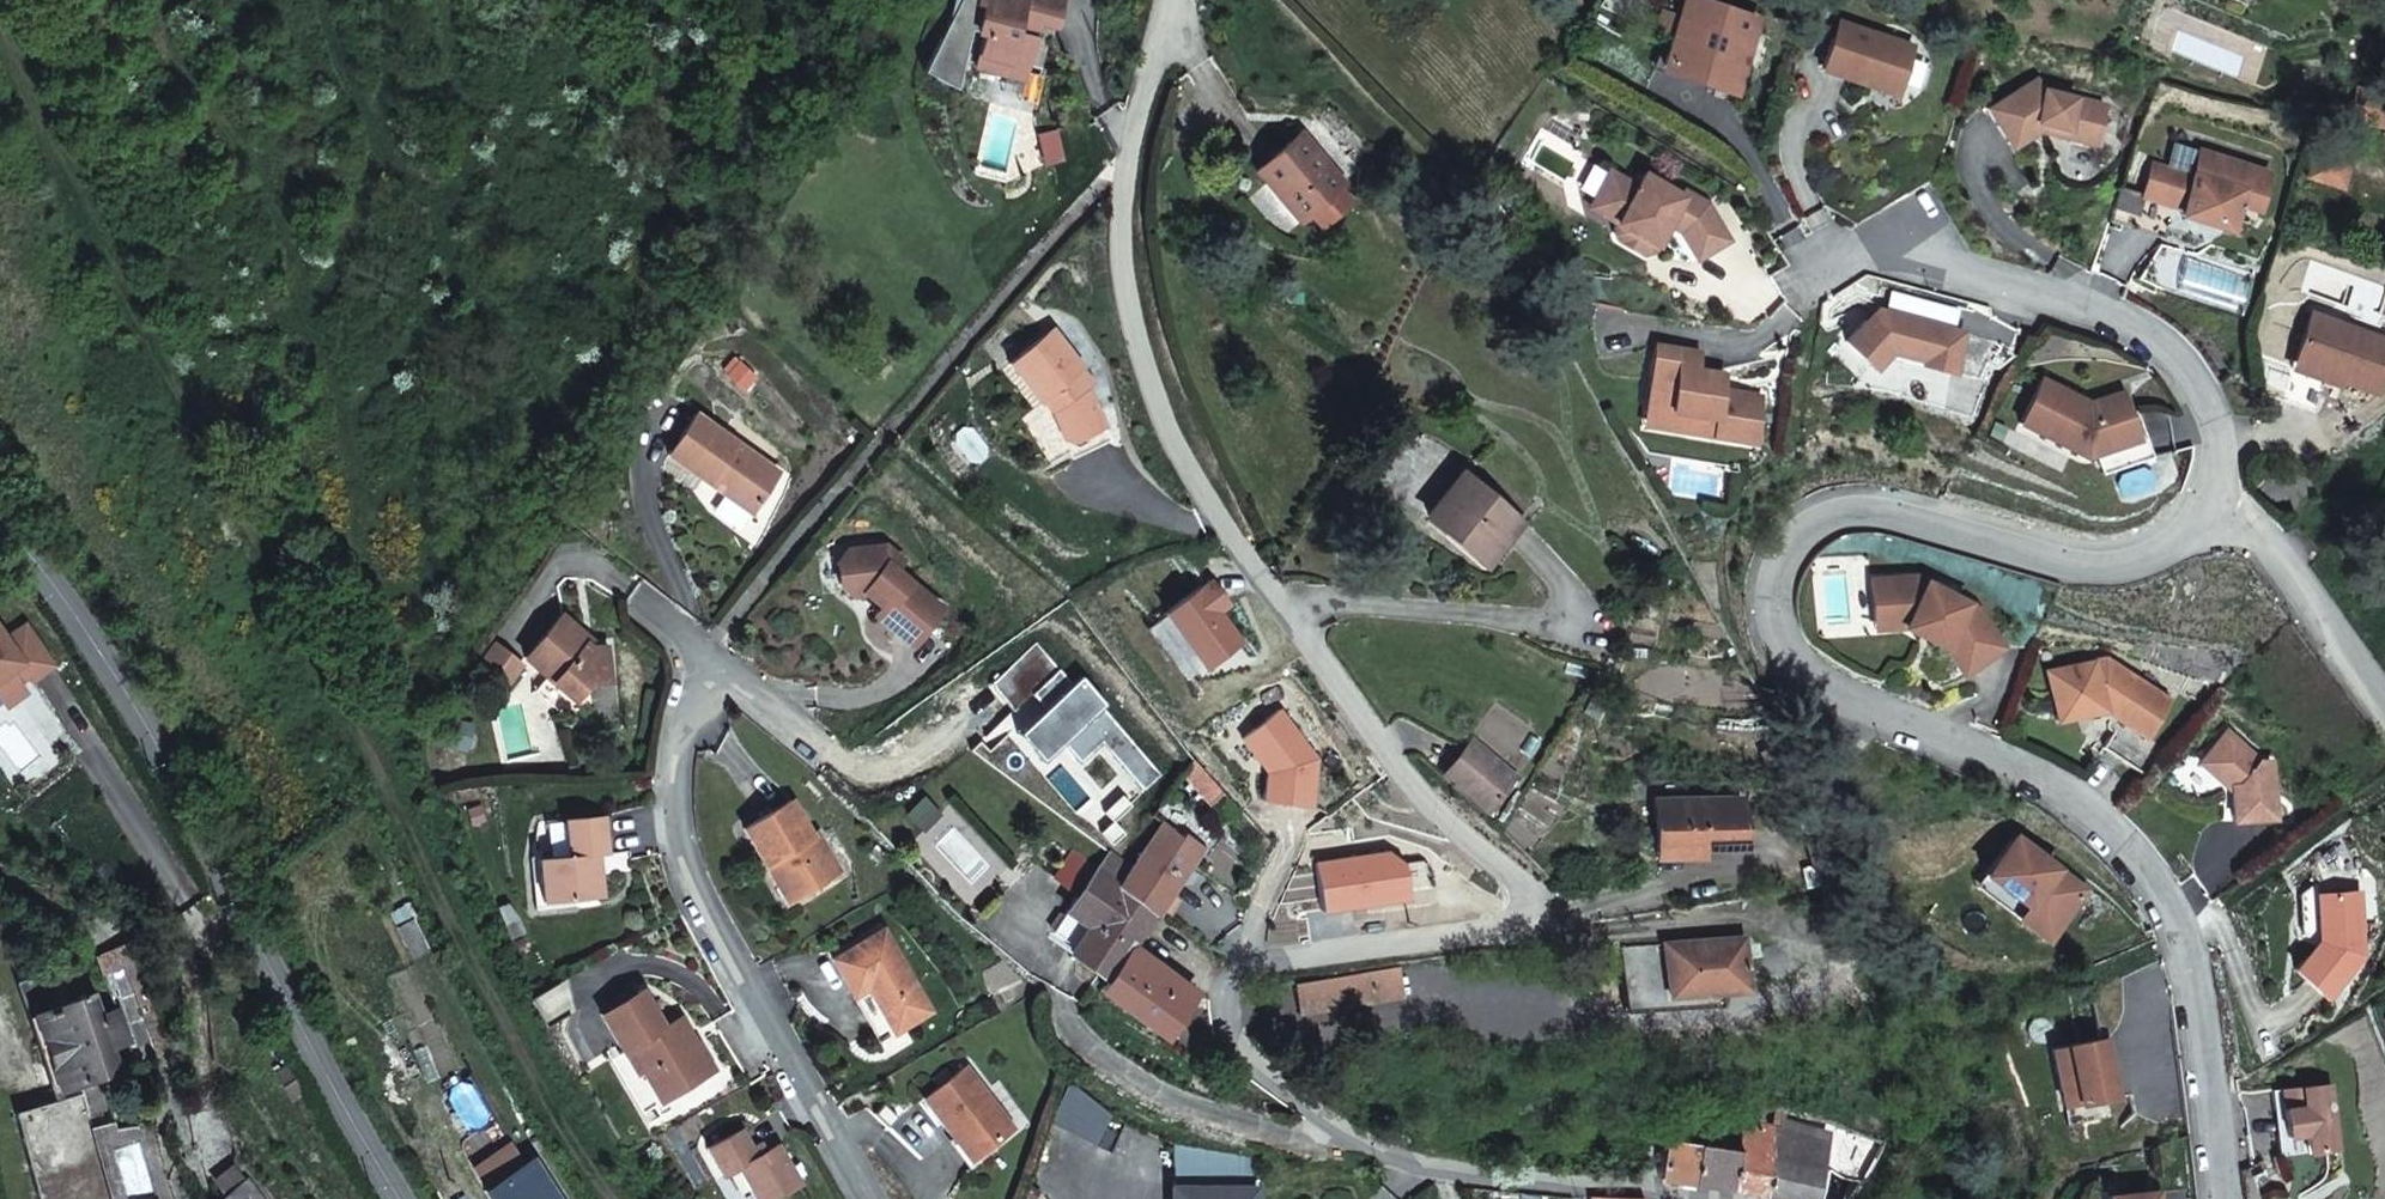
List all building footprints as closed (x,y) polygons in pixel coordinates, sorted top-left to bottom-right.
[(1019,10),(983,0),(960,0),(953,32),(922,77),(951,102),(966,42),(971,43),(979,45),(971,80),(1001,87),(1004,75),(1023,79),(1031,48),(1025,46),(1028,32),(1035,33),(1053,38),(1062,5),(1042,0),(1022,0),(1019,10)] [(1022,0),(984,0),(1019,10),(1022,0)] [(1757,20),(1703,0),(1685,0),(1660,66),(1730,91),(1757,20)] [(1840,24),(1823,73),(1868,86),(1869,81),(1901,92),(1916,47),(1840,24)] [(1028,32),(1025,46),(1031,48),(1035,33),(1028,32)] [(1020,92),(1023,79),(1004,75),(1001,87),(1020,92)] [(1988,108),(2010,146),(2038,128),(2044,125),(2051,127),(2054,131),(2096,140),(2105,101),(2043,89),(2037,79),(1988,108)] [(1869,81),(1868,86),(1899,96),(1901,92),(1869,81)] [(2384,99),(2384,95),(2358,86),(2350,108),(2379,118),(2384,99)] [(1258,164),(1271,182),(1279,177),(1304,214),(1311,209),(1344,183),(1305,129),(1258,164)] [(1053,141),(1033,145),(1040,176),(1059,172),(1053,141)] [(2351,152),(2318,141),(2306,177),(2339,187),(2351,152)] [(2191,176),(2154,163),(2142,199),(2234,228),(2240,208),(2257,213),(2269,173),(2199,151),(2191,176)] [(1681,236),(1697,263),(1731,244),(1709,207),(1687,194),(1684,199),(1646,177),(1638,189),(1611,174),(1594,203),(1620,219),(1621,219),(1617,227),(1656,249),(1674,218),(1687,226),(1681,236)] [(1279,177),(1271,182),(1296,219),(1304,214),(1279,177)] [(1354,197),(1344,183),(1311,209),(1321,223),(1354,197)] [(1620,219),(1594,203),(1589,210),(1617,227),(1621,219),(1620,219)] [(1656,249),(1617,227),(1615,232),(1616,242),(1642,257),(1652,255),(1656,249)] [(2286,385),(2320,397),(2332,365),(2341,368),(2345,357),(2351,360),(2349,365),(2382,377),(2384,363),(2384,323),(2320,298),(2302,346),(2286,385)] [(1886,308),(1879,306),(1868,317),(1872,322),(1886,308)] [(1846,339),(1870,364),(1888,345),(1954,360),(1964,326),(1886,308),(1872,322),(1868,317),(1846,339)] [(1888,345),(1870,364),(1875,368),(1891,353),(1953,367),(1977,373),(1996,334),(1964,326),(1954,360),(1888,345)] [(1084,367),(1053,328),(1008,364),(1039,402),(1042,400),(1051,412),(1062,438),(1071,457),(1112,440),(1106,426),(1090,388),(1077,372),(1084,367)] [(1702,354),(1657,348),(1647,406),(1691,414),(1688,432),(1755,444),(1763,396),(1722,390),(1725,374),(1700,371),(1702,354)] [(2038,379),(2015,424),(2079,458),(2134,440),(2119,392),(2085,403),(2038,379)] [(1644,425),(1688,432),(1691,414),(1647,406),(1644,425)] [(772,484),(689,425),(661,465),(743,527),(772,484)] [(1524,524),(1466,465),(1426,504),(1484,563),(1524,524)] [(910,658),(941,619),(900,585),(907,577),(886,563),(881,572),(869,561),(851,564),(837,580),(843,603),(859,617),(869,606),(883,617),(873,630),(910,658)] [(1874,579),(1876,621),(1910,619),(1924,626),(1927,621),(1940,628),(1937,633),(1950,640),(1969,670),(2005,647),(1981,610),(1919,577),(1874,579)] [(1230,605),(1212,579),(1148,623),(1186,676),(1237,640),(1218,613),(1230,605)] [(525,656),(549,672),(580,692),(589,680),(593,682),(618,677),(617,645),(596,645),(578,633),(577,623),(557,609),(525,656)] [(1910,619),(1876,621),(1876,628),(1906,626),(1947,647),(1963,673),(1969,670),(1950,640),(1937,633),(1940,628),(1927,621),(1924,626),(1910,619)] [(8,706),(27,693),(18,679),(28,672),(35,680),(56,665),(27,625),(7,639),(0,629),(0,695),(8,706)] [(1144,791),(1163,775),(1082,677),(1073,684),(1038,641),(991,679),(1015,707),(1035,691),(1049,708),(1020,732),(1042,759),(1064,741),(1081,761),(1103,742),(1144,791)] [(2053,674),(2062,723),(2112,715),(2123,723),(2126,725),(2108,751),(2132,769),(2151,742),(2177,706),(2115,663),(2053,674)] [(580,692),(549,672),(537,689),(565,707),(593,706),(593,682),(589,680),(580,692)] [(1318,758),(1282,710),(1243,741),(1265,772),(1261,802),(1311,806),(1318,758)] [(2232,730),(2203,761),(2223,780),(2229,780),(2234,785),(2235,820),(2278,819),(2277,760),(2265,760),(2232,730)] [(1523,779),(1480,745),(1454,779),(1497,810),(1523,779)] [(1653,801),(1656,851),(1703,847),(1746,843),(1742,791),(1653,801)] [(742,827),(763,866),(773,860),(796,898),(842,871),(821,832),(813,836),(792,797),(742,827)] [(603,814),(566,817),(565,854),(541,856),(544,894),(598,889),(598,868),(595,867),(595,854),(604,854),(603,814)] [(1152,911),(1159,901),(1197,851),(1162,823),(1115,879),(1152,911)] [(2087,891),(2017,837),(1987,875),(2028,908),(2019,920),(2047,941),(2087,891)] [(1703,847),(1656,851),(1658,858),(1704,853),(1703,847)] [(1389,850),(1317,862),(1321,910),(1411,899),(1408,863),(1389,850)] [(773,860),(763,866),(784,905),(796,898),(773,860)] [(1041,932),(1065,950),(1068,945),(1048,930),(1065,907),(1096,864),(1041,932)] [(1102,978),(1128,943),(1152,911),(1115,879),(1096,864),(1065,907),(1048,930),(1068,945),(1065,950),(1089,968),(1102,978)] [(2322,942),(2297,970),(2329,1000),(2367,958),(2364,893),(2320,895),(2321,921),(2327,926),(2327,937),(2322,937),(2322,942)] [(440,947),(423,916),(409,925),(424,955),(440,947)] [(864,985),(888,1030),(926,1006),(881,926),(832,958),(851,994),(864,985)] [(1752,934),(1625,943),(1630,1010),(1719,1003),(1718,990),(1756,987),(1752,934)] [(1174,995),(1181,982),(1128,943),(1102,978),(1157,1018),(1174,995)] [(1299,1012),(1405,998),(1400,964),(1295,979),(1299,1012)] [(1183,1003),(1174,995),(1157,1018),(1102,978),(1096,988),(1157,1037),(1183,1003)] [(1193,990),(1181,982),(1174,995),(1183,1003),(1193,990)] [(875,1038),(888,1030),(864,985),(851,994),(875,1038)] [(137,1063),(109,986),(36,1009),(60,1083),(137,1063)] [(600,1014),(619,1049),(650,1106),(708,1074),(691,1044),(679,1052),(675,1040),(682,1034),(671,1016),(654,1026),(635,994),(600,1014)] [(2106,1040),(2053,1050),(2063,1109),(2117,1100),(2106,1040)] [(650,1106),(619,1049),(602,1058),(633,1115),(650,1106)] [(1015,1129),(966,1064),(928,1096),(975,1157),(1015,1129)] [(2285,1089),(2288,1108),(2291,1136),(2311,1135),(2312,1153),(2341,1150),(2333,1085),(2285,1089)] [(108,1089),(26,1105),(48,1198),(133,1198),(108,1089)] [(2291,1136),(2288,1108),(2279,1109),(2282,1137),(2291,1136)] [(1755,1189),(1766,1123),(1733,1117),(1729,1148),(1723,1185),(1755,1189)] [(1802,1198),(1805,1198),(1820,1136),(1775,1125),(1766,1123),(1755,1189),(1802,1198)] [(733,1131),(698,1149),(712,1177),(726,1172),(743,1198),(770,1198),(790,1188),(768,1149),(748,1159),(733,1131)] [(472,1164),(493,1198),(561,1198),(534,1156),(524,1162),(511,1141),(472,1164)] [(1657,1141),(1654,1176),(1685,1180),(1690,1144),(1657,1141)] [(1690,1144),(1685,1180),(1723,1185),(1729,1148),(1690,1144)] [(1245,1169),(1257,1167),(1257,1162),(1187,1154),(1188,1176),(1245,1169)] [(234,1163),(210,1182),(224,1198),(262,1198),(234,1163)] [(1257,1167),(1245,1169),(1188,1176),(1189,1198),(1261,1198),(1261,1196),(1257,1167)] [(1583,1188),(1582,1198),(1597,1198),(1599,1190),(1583,1188)] [(1641,1195),(1599,1190),(1597,1198),(1640,1198),(1641,1195)]
